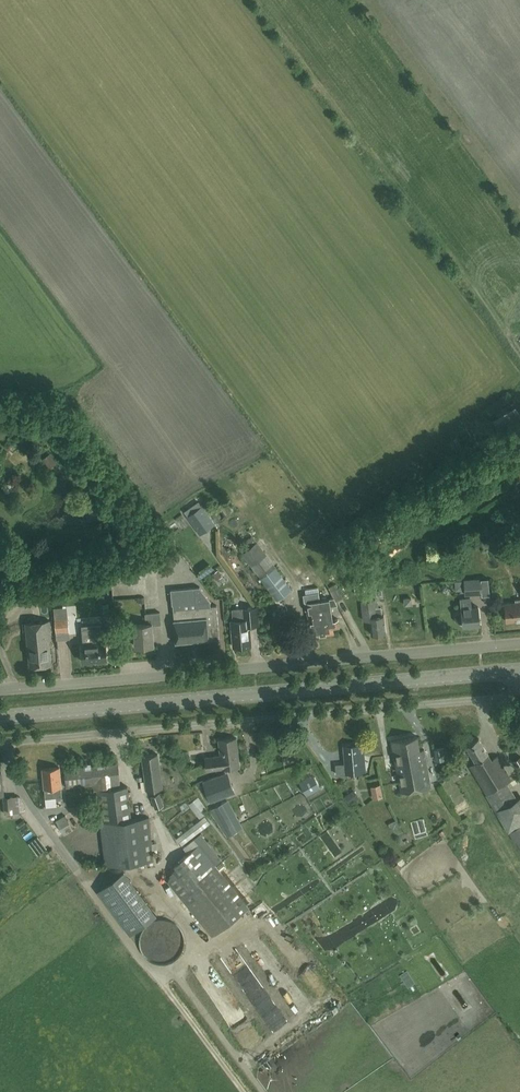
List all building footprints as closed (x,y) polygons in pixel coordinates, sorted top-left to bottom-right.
[(43,459),(50,468),(57,463),(50,454),(43,459)] [(217,521),(233,510),(227,500),(210,512),(217,521)] [(200,534),(215,523),(202,505),(201,505),(198,501),(179,515),(182,519),(187,516),(200,534)] [(175,522),(170,526),(174,532),(179,528),(175,522)] [(289,541),(294,538),(290,530),(285,532),(289,541)] [(242,553),(261,579),(277,600),(292,589),(276,568),(256,541),(256,542),(251,536),(238,546),(243,552),(242,553)] [(212,574),(217,580),(222,576),(218,570),(212,574)] [(465,594),(482,593),(481,577),(464,578),(465,594)] [(356,593),(365,592),(363,581),(355,582),(356,593)] [(200,586),(171,589),(172,604),(174,604),(175,608),(173,608),(173,609),(175,609),(176,619),(173,619),(176,642),(209,639),(209,637),(219,636),(219,638),(220,638),(217,605),(211,605),(210,601),(200,586)] [(321,607),(320,600),(319,588),(303,590),(306,609),(308,609),(309,615),(308,616),(309,622),(310,623),(312,635),(323,634),(319,613),(318,613),(317,607),(321,607)] [(463,626),(480,625),(478,607),(471,607),(470,597),(461,598),(462,608),(461,608),(462,612),(460,612),(458,613),(456,615),(455,616),(456,620),(456,621),(459,623),(461,623),(463,623),(463,626)] [(334,598),(320,600),(321,607),(317,607),(318,613),(319,613),(323,634),(333,632),(333,627),(340,626),(338,618),(332,619),(329,606),(337,605),(334,598)] [(515,599),(515,602),(505,603),(506,621),(519,620),(519,598),(515,599)] [(371,634),(386,632),(384,615),(381,615),(380,607),(376,607),(375,599),(361,601),(364,620),(370,619),(371,634)] [(233,646),(251,645),(249,626),(258,625),(256,607),(232,609),(233,620),(231,620),(233,646)] [(153,624),(161,624),(160,612),(146,613),(146,623),(133,624),(135,645),(154,644),(153,624)] [(68,616),(55,617),(57,635),(69,634),(68,616)] [(49,638),(51,638),(50,620),(25,622),(29,665),(51,663),(49,638)] [(84,643),(81,643),(82,660),(107,658),(105,641),(104,641),(102,626),(83,628),(84,643)] [(401,792),(431,787),(424,749),(420,750),(417,736),(392,740),(401,792)] [(207,770),(239,766),(237,750),(238,750),(236,738),(218,740),(220,755),(206,757),(207,770)] [(486,794),(511,780),(497,756),(491,759),(479,738),(466,745),(476,761),(469,765),(473,772),(486,794)] [(344,745),(345,763),(336,764),(336,774),(364,771),(362,755),(361,756),(360,744),(344,745)] [(147,790),(162,787),(158,754),(143,756),(145,765),(143,765),(147,790)] [(106,866),(153,860),(148,817),(131,819),(127,786),(120,787),(117,760),(64,766),(67,788),(96,784),(106,866)] [(59,767),(42,768),(44,788),(45,797),(55,796),(62,795),(61,786),(59,767)] [(235,792),(232,785),(227,772),(202,781),(210,802),(235,792)] [(305,793),(307,797),(321,790),(313,775),(299,782),(305,793)] [(374,797),(383,794),(380,782),(371,785),(374,797)] [(350,804),(359,798),(354,790),(344,796),(350,804)] [(155,808),(164,805),(159,793),(151,796),(155,808)] [(209,810),(198,796),(189,803),(201,817),(209,810)] [(495,811),(508,832),(519,825),(519,796),(517,797),(495,811)] [(20,812),(18,798),(3,799),(5,814),(20,812)] [(222,803),(210,810),(227,837),(237,831),(222,803)] [(470,808),(462,811),(464,817),(472,814),(470,808)] [(65,834),(74,829),(66,814),(63,816),(61,814),(54,818),(65,834)] [(205,816),(176,839),(182,845),(210,823),(205,816)] [(392,830),(400,825),(397,819),(389,823),(392,830)] [(509,833),(515,842),(516,841),(519,847),(519,826),(509,833)] [(201,832),(194,838),(199,844),(215,864),(222,858),(201,832)] [(28,842),(38,855),(47,848),(37,835),(28,842)] [(170,875),(169,881),(184,899),(213,935),(249,906),(215,864),(199,844),(174,863),(178,868),(170,875)] [(157,915),(124,871),(98,891),(130,935),(157,915)] [(258,913),(266,910),(263,902),(255,906),(258,913)] [(192,913),(187,918),(202,934),(206,929),(192,913)] [(234,970),(242,964),(235,954),(227,959),(234,970)] [(247,978),(257,988),(261,984),(251,974),(247,978)]
